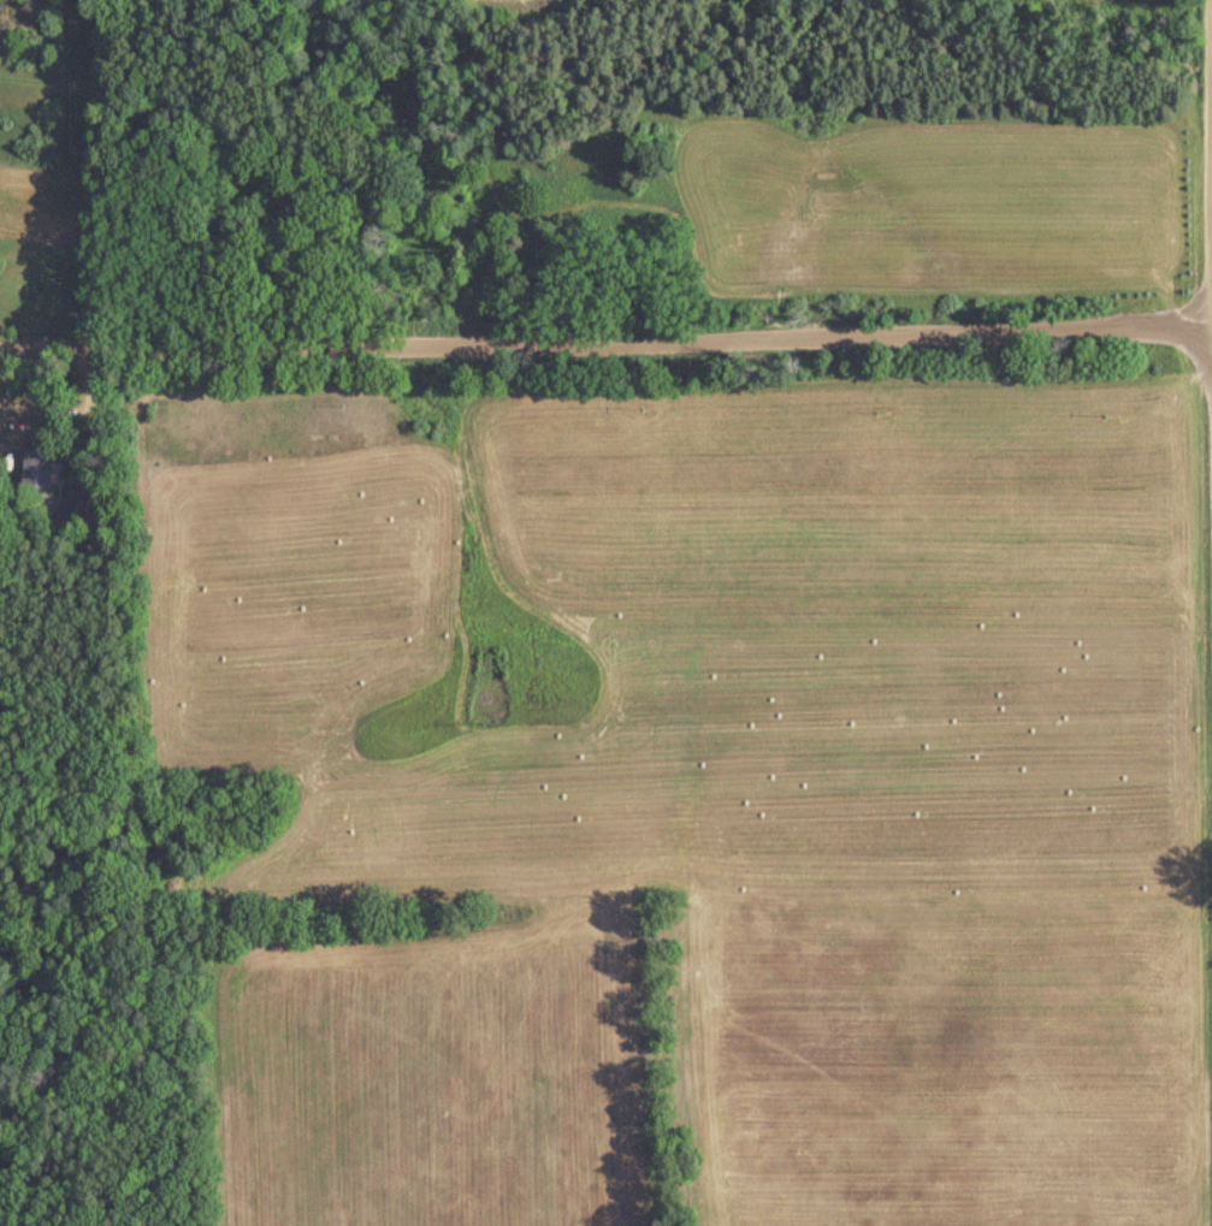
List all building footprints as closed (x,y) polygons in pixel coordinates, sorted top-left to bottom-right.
[(48,451),(20,451),(20,497),(48,497),(48,451)]
